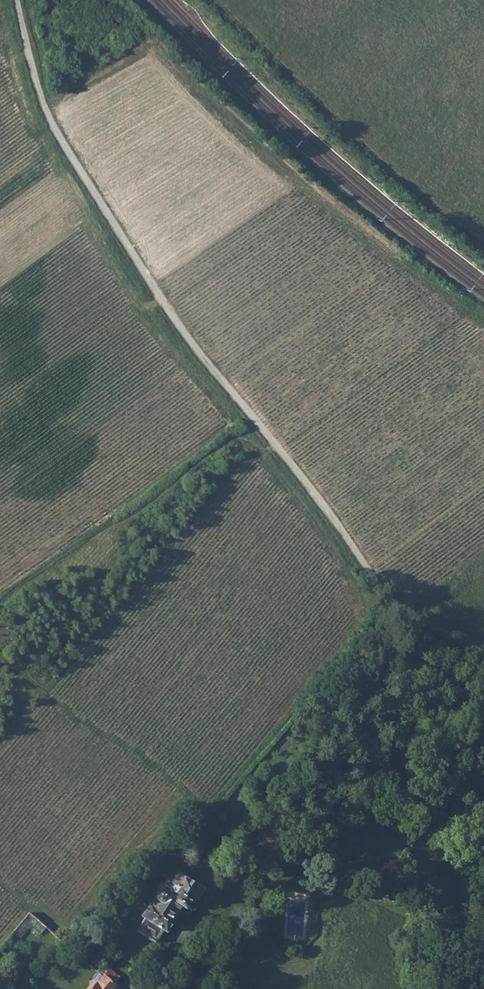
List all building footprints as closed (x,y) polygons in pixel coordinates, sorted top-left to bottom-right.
[(182,882),(178,888),(168,883),(153,906),(150,904),(142,917),(145,919),(138,931),(156,943),(164,930),(167,932),(174,919),(171,918),(178,905),(185,909),(195,890),(182,882)] [(30,914),(13,935),(22,942),(32,930),(42,937),(48,930),(30,914)] [(117,987),(105,977),(95,988),(115,988),(117,987)]
